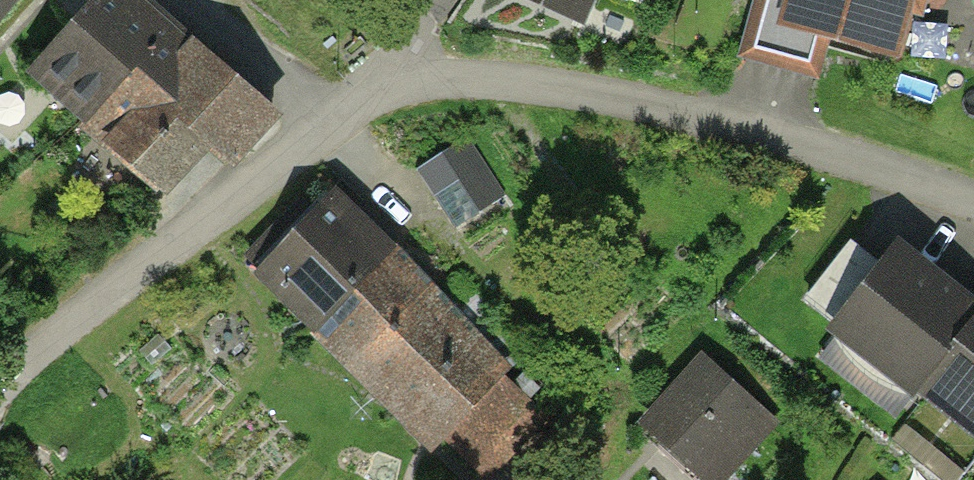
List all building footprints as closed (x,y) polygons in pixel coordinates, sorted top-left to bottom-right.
[(94,119),(175,25),(146,0),(85,0),(30,64),(94,119)] [(621,28),(632,0),(546,0),(621,28)] [(806,0),(768,0),(755,66),(842,84),(851,39),(800,29),(806,0)] [(800,29),(851,39),(912,52),(923,0),(806,0),(800,29)] [(175,25),(94,119),(166,181),(209,131),(234,153),(272,108),(175,25)] [(466,137),(418,169),(457,227),(505,196),(466,137)] [(541,413),(323,180),(248,257),(360,367),(371,360),(483,474),(541,413)] [(898,248),(880,271),(848,246),(803,302),(916,390),(920,383),(973,316),(973,308),(898,248)] [(920,383),(973,426),(973,316),(920,383)] [(765,421),(703,366),(655,419),(717,475),(765,421)]
